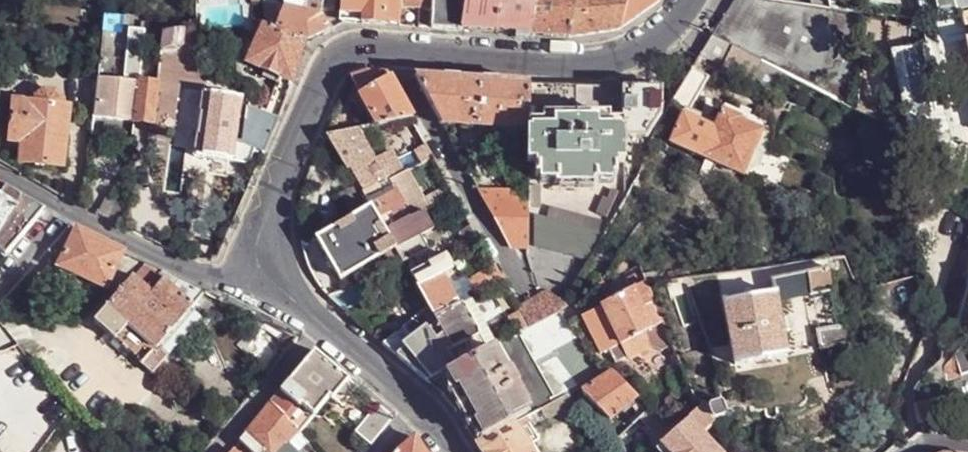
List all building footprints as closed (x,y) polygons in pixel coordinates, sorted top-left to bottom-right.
[(284,8),(305,13),(307,1),(304,0),(285,0),(284,8)] [(363,16),(363,0),(342,0),(341,14),(363,16)] [(385,25),(387,0),(363,0),(363,16),(362,23),(385,25)] [(385,25),(401,26),(401,9),(401,0),(387,0),(385,25)] [(401,9),(421,9),(432,10),(433,0),(401,0),(401,9)] [(432,10),(432,13),(465,14),(467,0),(433,0),(432,10)] [(465,14),(463,30),(497,32),(502,0),(467,0),(465,14)] [(531,34),(536,0),(502,0),(497,32),(531,34)] [(531,34),(570,37),(576,0),(536,0),(531,34)] [(619,31),(626,8),(628,0),(576,0),(570,37),(619,31)] [(626,8),(644,8),(645,13),(660,1),(661,0),(628,0),(626,8)] [(713,35),(787,72),(884,118),(867,54),(883,15),(778,0),(736,0),(713,35)] [(934,16),(957,12),(954,0),(930,0),(934,16)] [(332,29),(322,16),(321,16),(305,13),(284,8),(278,25),(309,40),(332,29)] [(626,8),(619,31),(645,13),(644,8),(626,8)] [(419,27),(431,28),(432,13),(432,10),(421,9),(419,27)] [(304,42),(266,25),(266,23),(248,62),(280,75),(292,81),(304,42)] [(163,31),(161,52),(179,52),(183,47),(185,29),(163,31)] [(125,80),(96,78),(92,117),(95,118),(135,121),(139,81),(144,32),(129,30),(125,80)] [(787,72),(713,35),(703,51),(700,55),(699,57),(698,58),(776,94),(787,72)] [(709,78),(692,69),(671,101),(690,111),(702,91),(709,78)] [(292,81),(280,75),(275,90),(287,95),(292,81)] [(367,75),(353,81),(360,96),(390,79),(388,76),(367,75)] [(415,78),(442,126),(528,131),(528,87),(415,78)] [(390,79),(360,96),(378,127),(401,122),(412,118),(390,79)] [(135,121),(154,123),(159,83),(157,83),(139,81),(135,121)] [(528,131),(528,165),(535,165),(535,178),(554,179),(555,184),(598,183),(598,177),(617,176),(617,163),(623,163),(622,137),(621,88),(528,87),(528,131)] [(661,89),(621,88),(622,137),(650,138),(652,135),(662,115),(662,98),(661,89)] [(194,156),(234,161),(243,96),(203,90),(194,156)] [(62,168),(68,108),(60,107),(60,99),(54,93),(44,92),(35,98),(34,104),(13,103),(10,133),(23,133),(22,143),(20,163),(62,168)] [(249,101),(247,107),(259,111),(261,106),(249,101)] [(678,115),(667,143),(745,175),(766,123),(725,105),(715,130),(678,115)] [(265,152),(279,118),(259,111),(247,107),(242,143),(265,152)] [(135,121),(95,118),(94,130),(134,134),(135,121)] [(358,132),(329,140),(350,171),(377,166),(358,132)] [(22,143),(23,133),(10,133),(10,142),(22,143)] [(426,144),(414,151),(423,165),(435,159),(426,144)] [(389,159),(377,166),(385,183),(390,182),(400,177),(389,159)] [(377,166),(350,171),(359,187),(362,193),(385,183),(377,166)] [(406,180),(393,187),(411,220),(424,212),(420,203),(406,180)] [(5,257),(44,212),(0,187),(0,254),(5,257)] [(359,187),(346,194),(358,215),(371,208),(367,201),(362,193),(359,187)] [(385,232),(411,220),(393,187),(367,201),(371,208),(385,232)] [(455,197),(450,187),(420,203),(424,212),(449,199),(455,197)] [(540,188),(528,188),(528,193),(528,211),(541,210),(540,188)] [(597,212),(607,217),(618,192),(612,189),(607,199),(603,197),(597,212)] [(480,193),(511,249),(527,248),(528,211),(528,193),(496,193),(480,193)] [(98,215),(124,227),(126,207),(108,197),(98,215)] [(455,197),(449,199),(453,206),(458,203),(455,197)] [(151,218),(159,225),(167,215),(160,208),(151,218)] [(358,215),(317,239),(341,282),(396,250),(385,232),(371,208),(358,215)] [(549,208),(548,219),(598,231),(601,221),(549,208)] [(411,220),(385,232),(396,250),(404,263),(405,265),(410,276),(435,263),(421,237),(434,230),(424,212),(411,220)] [(548,219),(534,216),(534,248),(586,259),(600,231),(598,231),(548,219)] [(473,228),(461,234),(467,246),(471,243),(479,239),(473,228)] [(124,251),(77,229),(60,266),(107,286),(109,286),(124,251)] [(479,239),(471,243),(477,254),(485,249),(479,239)] [(192,305),(206,289),(124,251),(109,286),(120,291),(144,263),(192,305)] [(453,270),(446,257),(435,263),(410,276),(417,289),(443,275),(453,270)] [(96,319),(143,360),(151,351),(152,352),(192,305),(144,263),(120,291),(96,319)] [(504,282),(495,267),(469,281),(478,297),(493,289),(504,282)] [(829,270),(807,274),(809,290),(811,298),(833,294),(829,270)] [(658,272),(646,274),(647,282),(659,281),(658,272)] [(807,274),(772,281),(774,295),(776,294),(809,290),(807,274)] [(443,275),(417,289),(428,310),(434,321),(460,307),(443,275)] [(504,282),(493,289),(498,299),(511,294),(504,282)] [(649,288),(648,283),(643,284),(639,285),(643,291),(649,288)] [(637,286),(634,288),(637,294),(643,291),(639,285),(637,286)] [(634,288),(603,304),(622,344),(646,331),(655,326),(644,307),(637,294),(634,288)] [(643,291),(637,294),(644,307),(655,302),(649,288),(643,291)] [(547,292),(518,307),(520,311),(529,327),(552,316),(559,313),(560,311),(564,304),(547,292)] [(774,295),(725,304),(737,365),(787,356),(783,333),(781,319),(776,294),(774,295)] [(833,294),(811,298),(816,330),(839,327),(833,294)] [(472,300),(461,306),(479,340),(485,351),(497,345),(472,300)] [(655,302),(644,307),(655,326),(663,322),(655,302)] [(622,344),(603,304),(577,314),(596,356),(622,344)] [(460,307),(434,321),(451,353),(452,354),(479,340),(461,306),(460,307)] [(428,310),(383,344),(427,382),(457,365),(452,354),(451,353),(434,321),(428,310)] [(520,311),(509,318),(517,334),(529,327),(520,311)] [(476,444),(482,441),(444,375),(492,349),(505,373),(509,372),(518,387),(514,389),(529,416),(542,409),(566,396),(607,375),(570,324),(559,313),(552,316),(529,327),(517,334),(497,345),(485,351),(457,365),(427,382),(442,394),(450,404),(476,444)] [(839,327),(816,330),(821,350),(845,346),(843,327),(839,327)] [(646,331),(622,344),(629,359),(653,347),(646,331)] [(485,351),(479,340),(452,354),(457,365),(485,351)] [(966,342),(944,366),(945,380),(967,373),(967,341),(966,342)] [(492,349),(444,375),(482,441),(514,425),(527,418),(529,416),(514,389),(518,387),(509,372),(505,373),(492,349)] [(143,360),(153,369),(161,360),(152,352),(151,351),(143,360)] [(314,351),(280,392),(299,407),(301,405),(303,408),(313,416),(328,397),(332,401),(349,380),(314,351)] [(613,373),(583,393),(611,421),(637,397),(613,373)] [(358,388),(349,380),(332,401),(342,408),(358,388)] [(280,392),(271,404),(286,422),(299,407),(280,392)] [(929,423),(951,431),(948,394),(914,402),(918,422),(928,422),(929,423)] [(566,396),(542,409),(547,418),(572,406),(566,396)] [(723,398),(710,402),(717,417),(728,413),(726,408),(724,402),(723,398)] [(240,441),(251,451),(276,451),(286,442),(294,432),(289,425),(286,422),(271,404),(240,441)] [(299,407),(286,422),(289,425),(303,408),(301,405),(299,407)] [(393,417),(377,405),(358,428),(374,441),(393,417)] [(710,405),(691,421),(702,432),(716,419),(710,405)] [(298,435),(313,416),(303,408),(289,425),(294,432),(298,435)] [(527,418),(514,425),(518,429),(530,423),(527,418)] [(660,444),(667,451),(719,451),(702,432),(691,421),(688,418),(660,444)] [(530,423),(518,429),(528,446),(534,443),(540,440),(530,423)] [(476,444),(481,451),(532,451),(528,446),(518,429),(514,425),(482,441),(476,444)] [(399,451),(421,451),(413,439),(399,451)] [(286,442),(276,451),(298,451),(286,442)]
